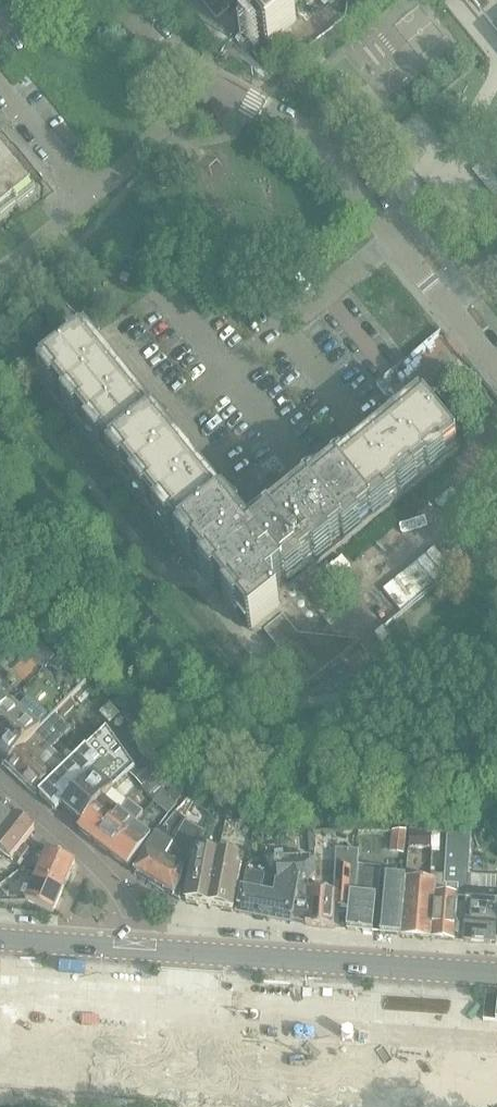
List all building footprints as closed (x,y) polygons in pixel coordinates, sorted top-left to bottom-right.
[(209,14),(216,22),(235,7),(268,48),(273,44),(296,26),(285,13),(301,0),(304,4),(310,0),(198,0),(209,14)] [(32,188),(0,149),(0,214),(32,188)] [(472,172),(494,199),(496,197),(496,179),(496,180),(483,164),(483,163),(472,172)] [(234,523),(99,357),(85,340),(37,378),(200,579),(205,575),(214,587),(252,634),(279,612),(268,598),(285,585),(289,589),(294,584),(460,449),(421,401),(275,520),(249,541),(234,523)] [(259,501),(234,523),(249,541),(275,520),(267,511),(259,501)] [(340,642),(300,591),(294,584),(289,589),(285,585),(268,598),(279,612),(252,634),(263,634),(307,687),(360,644),(340,642)] [(0,609),(0,636),(13,650),(35,630),(8,601),(0,609)] [(63,655),(43,627),(19,647),(0,666),(0,720),(63,655)] [(0,720),(0,753),(9,761),(73,702),(88,687),(86,685),(75,671),(63,655),(45,674),(0,720)] [(24,749),(6,766),(35,794),(36,793),(65,765),(52,751),(71,733),(56,718),(37,736),(40,739),(27,752),(24,749)] [(94,777),(122,752),(107,731),(87,750),(39,797),(53,810),(60,803),(63,806),(94,777)] [(94,777),(63,806),(83,825),(103,801),(103,802),(113,792),(131,775),(135,772),(122,752),(94,777)] [(135,772),(131,775),(143,787),(151,779),(164,766),(153,755),(135,772)] [(153,803),(164,792),(151,779),(143,787),(140,789),(153,803)] [(172,789),(167,795),(176,804),(181,798),(172,789)] [(120,814),(128,804),(113,792),(103,802),(103,801),(83,825),(77,832),(94,845),(119,814),(120,814)] [(164,792),(153,803),(167,817),(178,806),(176,804),(167,795),(164,792)] [(17,818),(19,815),(2,801),(0,804),(0,838),(17,818)] [(119,814),(94,845),(110,857),(135,826),(144,814),(129,803),(128,804),(120,814),(119,814)] [(174,899),(186,864),(202,834),(184,823),(186,820),(175,813),(169,821),(149,850),(134,874),(174,899)] [(35,832),(17,818),(0,838),(0,855),(10,863),(16,856),(22,861),(29,851),(23,847),(35,832)] [(110,857),(127,870),(151,839),(135,826),(110,857)] [(431,833),(410,833),(410,849),(431,849),(431,833)] [(431,833),(431,849),(431,853),(440,853),(439,834),(431,833)] [(435,895),(432,940),(453,942),(457,898),(467,899),(469,876),(472,833),(448,834),(445,877),(437,876),(436,883),(435,895)] [(392,837),(390,854),(405,856),(407,836),(392,837)] [(309,890),(306,926),(333,930),(334,928),(335,908),(349,909),(350,896),(356,896),(359,867),(360,852),(335,850),(334,891),(309,889),(309,890)] [(65,889),(76,864),(49,852),(38,877),(65,889)] [(211,908),(220,859),(200,855),(199,864),(195,863),(188,904),(211,908)] [(211,908),(235,912),(242,871),(239,871),(240,862),(220,859),(211,908)] [(306,926),(309,890),(309,885),(317,877),(316,860),(276,862),(277,882),(276,881),(273,895),(261,893),(265,877),(247,873),(240,913),(306,926)] [(373,935),(376,899),(378,900),(381,869),(359,867),(356,896),(350,896),(349,909),(347,931),(373,935)] [(435,895),(437,876),(432,875),(431,883),(405,880),(401,937),(432,940),(435,895)] [(469,876),(464,943),(496,945),(496,878),(469,876)] [(54,914),(65,889),(38,877),(27,903),(54,914)] [(401,937),(405,880),(386,878),(381,935),(401,937)] [(2,1080),(32,1082),(57,1084),(68,1084),(87,1086),(99,1087),(112,1088),(113,1088),(136,1090),(166,1092),(178,1093),(180,1093),(184,1039),(162,1038),(99,1034),(51,1030),(0,1026),(0,1079),(2,1080)] [(203,1095),(205,1095),(217,1096),(256,1099),(269,1100),(280,1100),(298,1102),(310,1103),(328,1104),(340,1105),(353,1106),(354,1106),(367,1106),(496,1106),(496,1064),(442,1060),(375,1055),(375,1054),(371,1054),(371,1055),(358,1054),(358,1053),(355,1052),(355,1053),(306,1049),(233,1044),(233,1043),(207,1041),(203,1095)] [(26,1100),(0,1098),(0,1106),(26,1106),(26,1100)]
